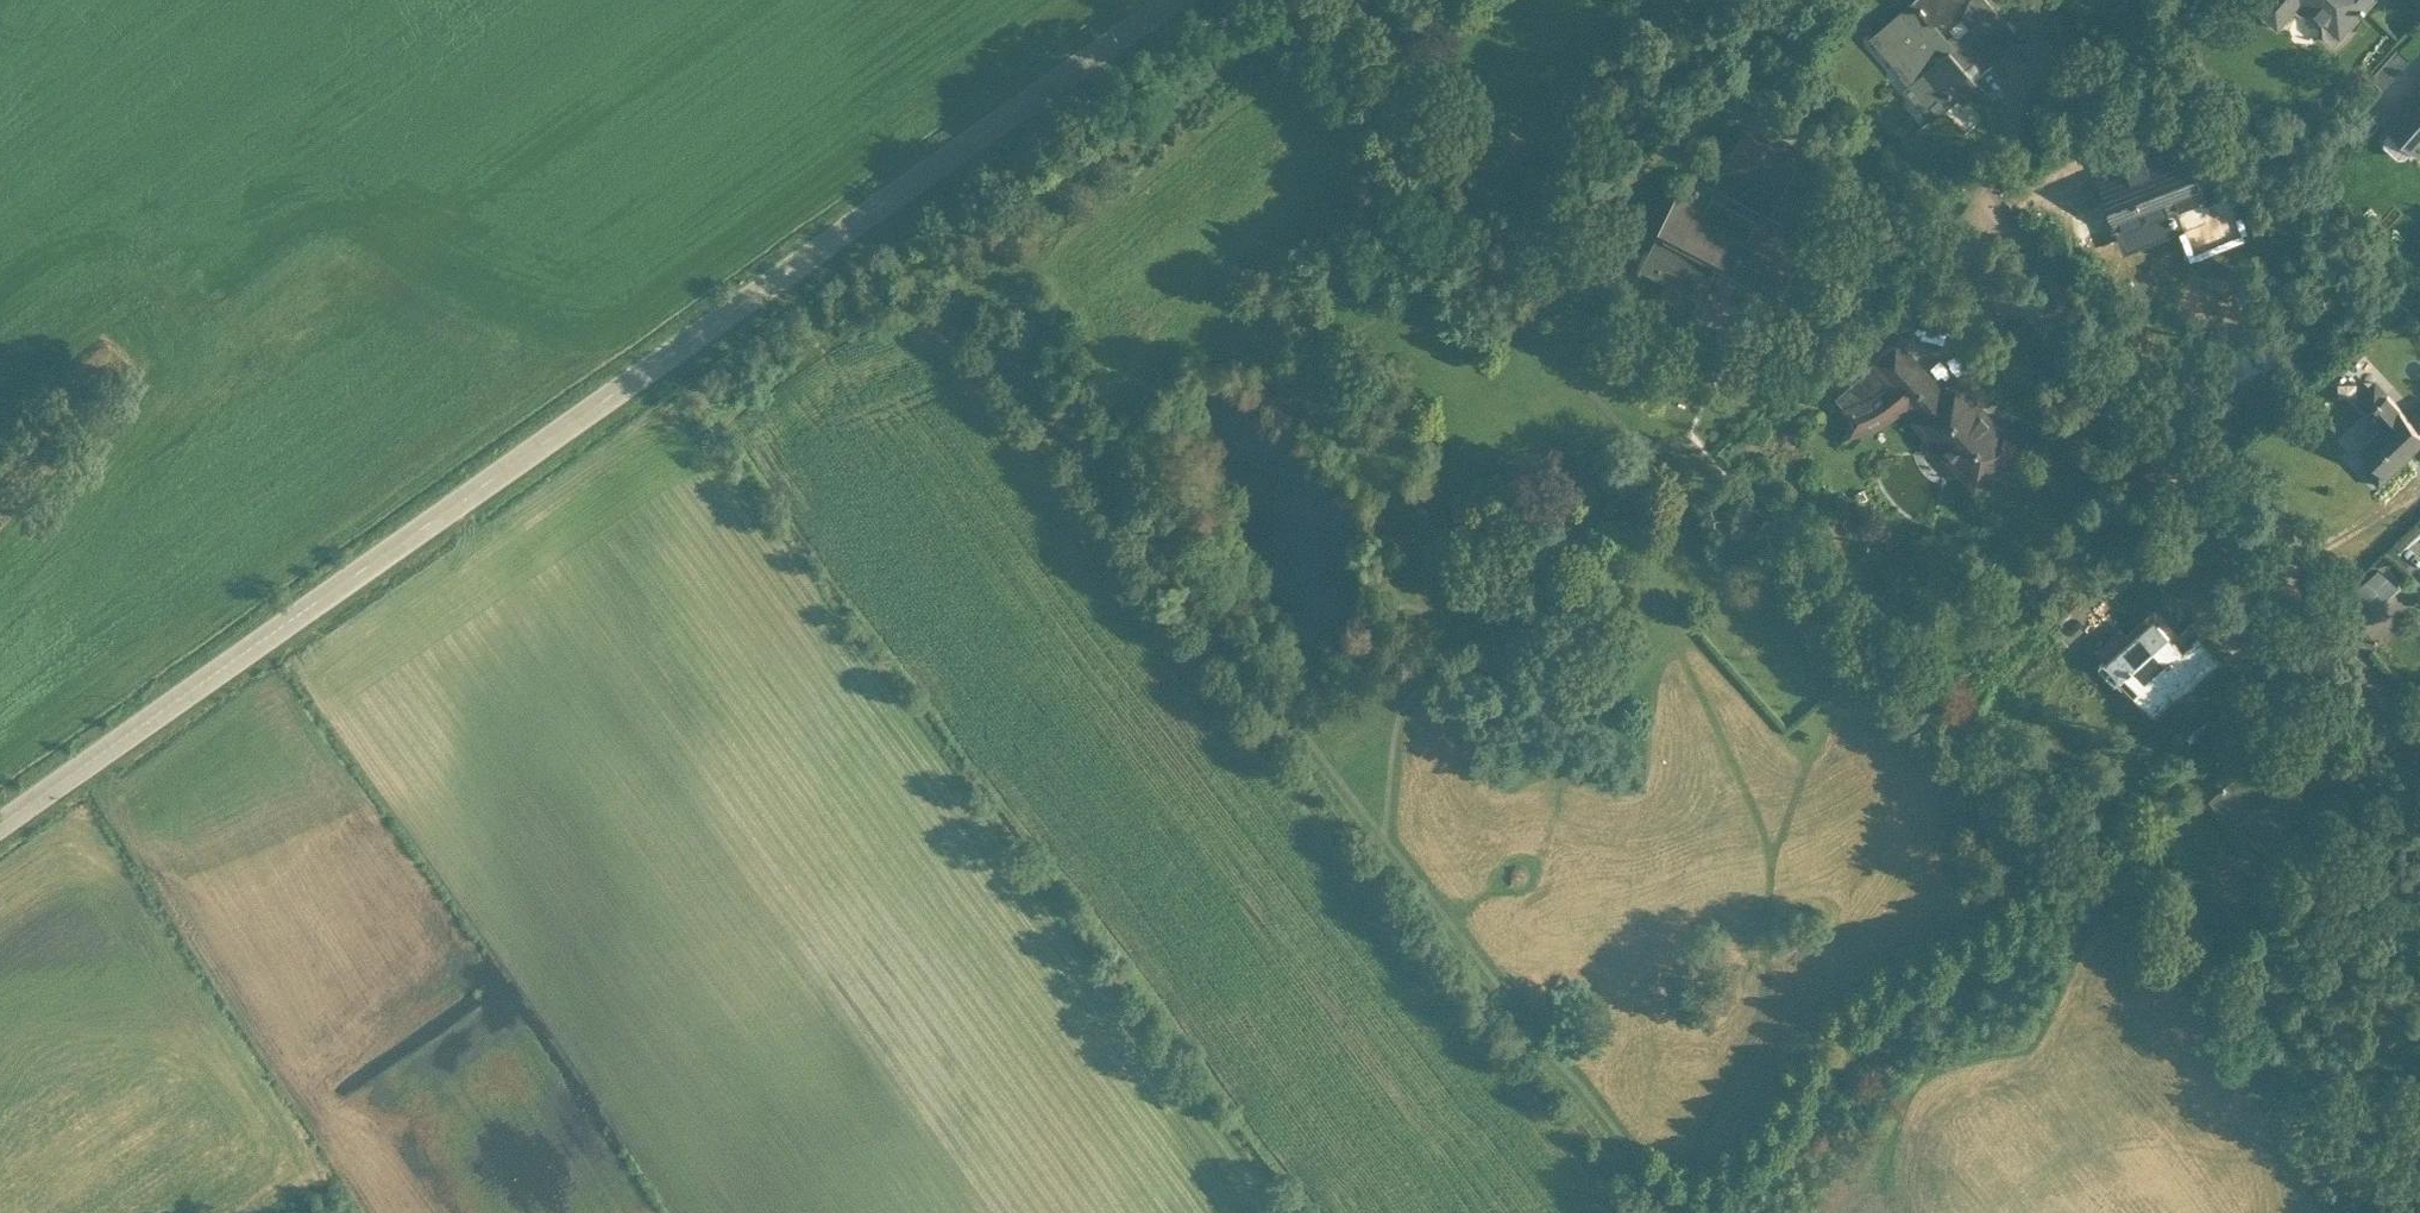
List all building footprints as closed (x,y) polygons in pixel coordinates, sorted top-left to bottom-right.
[(1994,0),(1897,0),(1870,20),(1935,109),(2026,44),(1994,0)] [(2373,0),(2258,0),(2283,22),(2301,1),(2341,36),(2373,0)] [(2386,119),(2419,148),(2419,80),(2386,119)] [(1727,260),(1783,290),(1814,232),(1777,213),(1807,155),(1748,125),(1720,179),(1691,164),(1633,274),(1701,309),(1727,260)] [(2127,234),(2214,200),(2189,137),(2102,171),(2127,234)] [(1981,489),(2032,444),(1964,369),(1948,383),(1898,327),(1826,392),(1870,441),(1907,407),(1981,489)] [(2419,445),(2419,401),(2413,407),(2380,371),(2355,393),(2381,421),(2360,440),(2390,472),(2419,445)] [(2161,715),(2228,656),(2173,592),(2105,651),(2161,715)] [(2268,861),(2320,816),(2265,754),(2213,799),(2268,861)]
